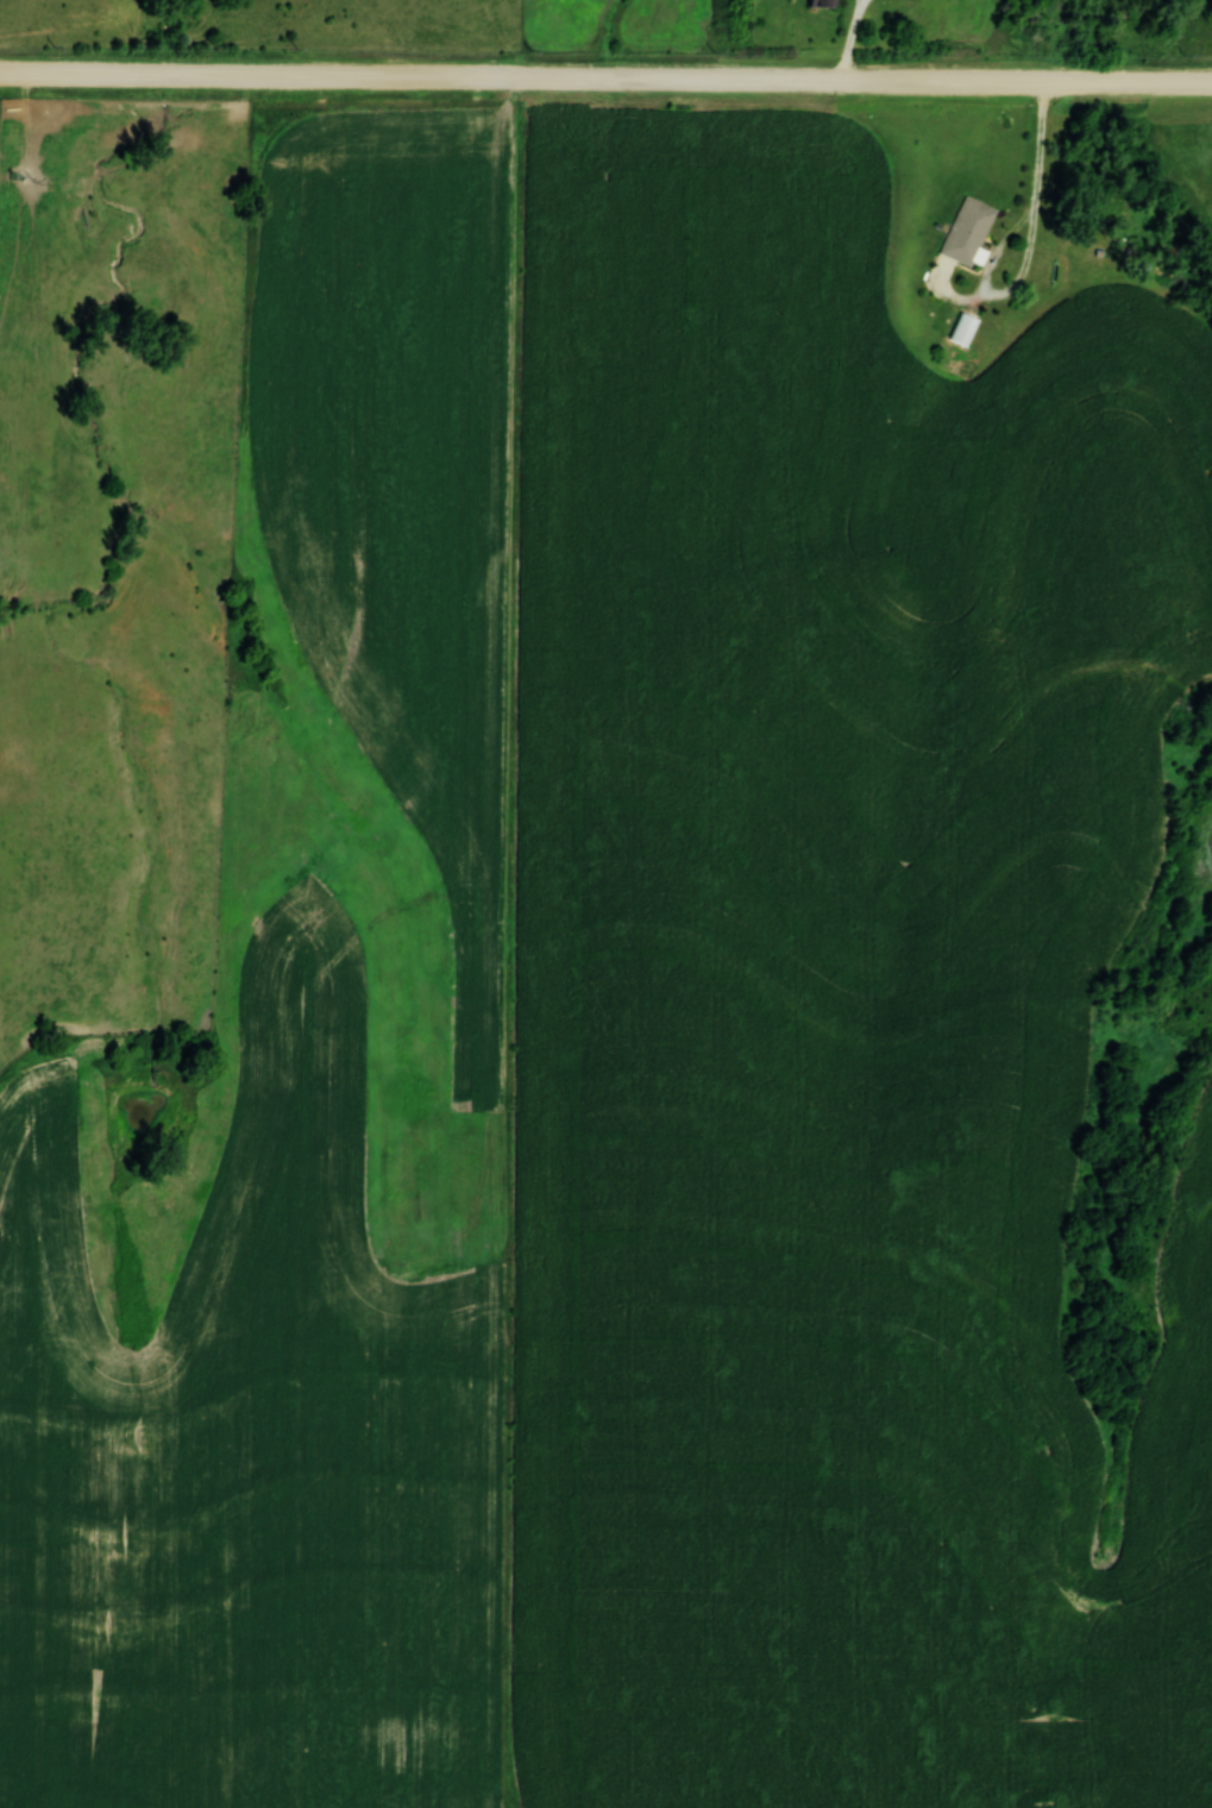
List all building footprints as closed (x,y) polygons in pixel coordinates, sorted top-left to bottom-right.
[(969,265),(995,207),(963,193),(937,251),(969,265)] [(977,318),(959,310),(947,337),(964,345),(977,318)]
